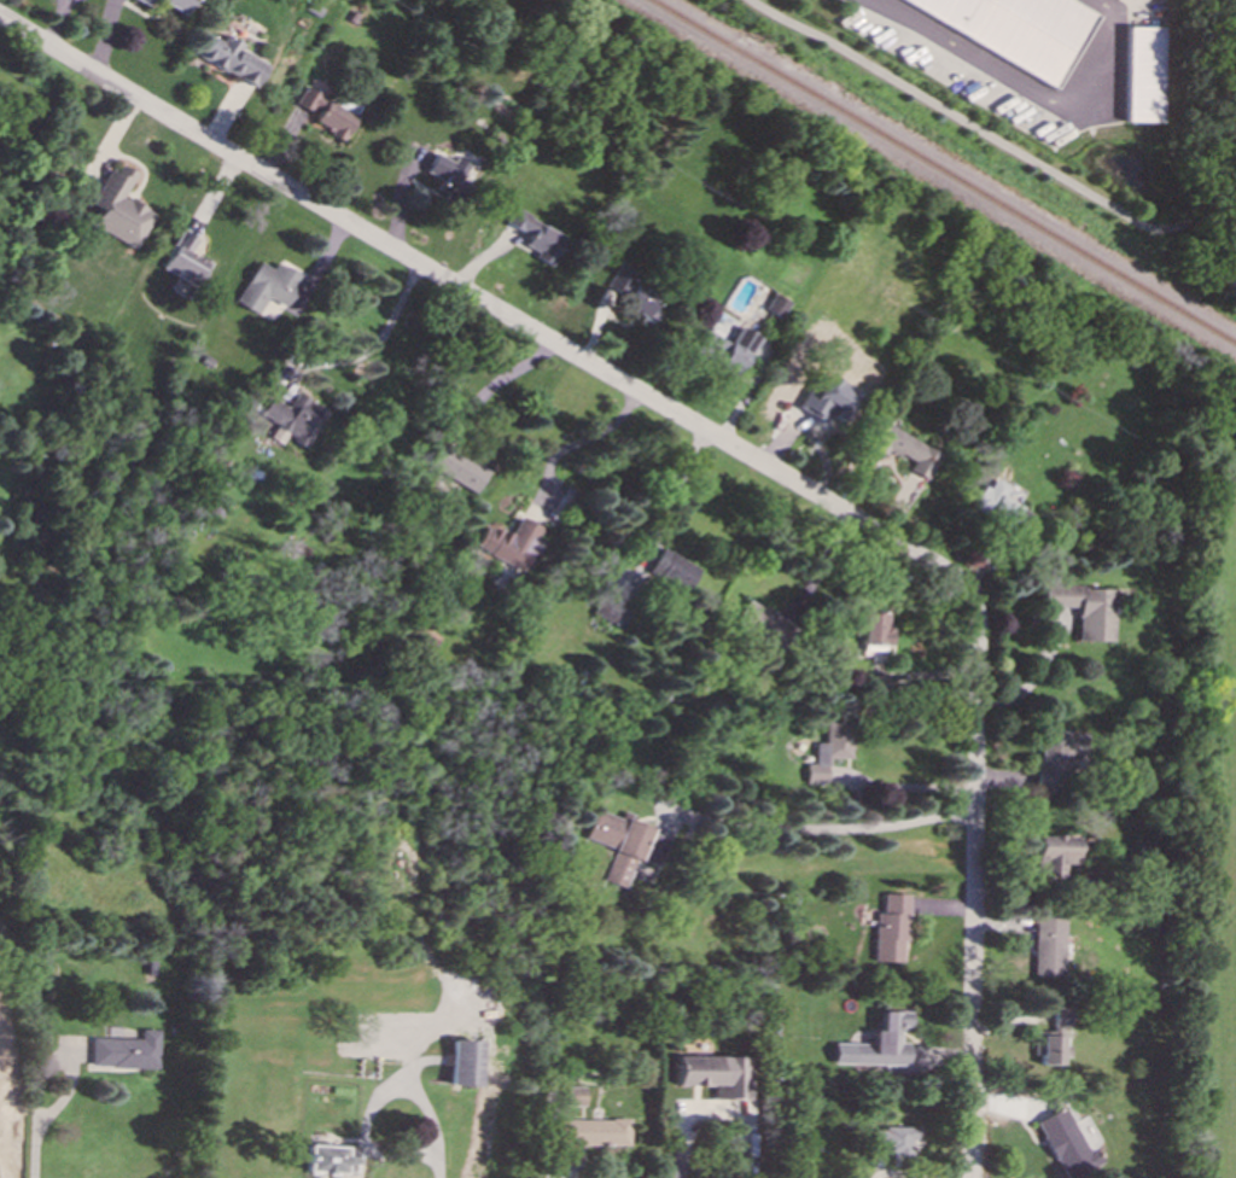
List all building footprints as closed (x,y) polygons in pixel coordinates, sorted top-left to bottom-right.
[(186,14),(193,0),(157,0),(186,14)] [(1097,8),(1082,0),(903,0),(1056,83),(1097,8)] [(1159,25),(1123,25),(1123,122),(1159,122),(1159,25)] [(198,57),(255,86),(267,62),(222,39),(221,41),(209,35),(198,57)] [(295,103),(316,115),(313,122),(342,139),(355,115),(304,87),(295,103)] [(436,189),(454,198),(468,164),(451,157),(450,159),(433,152),(425,171),(441,179),(436,189)] [(135,247),(153,212),(122,196),(134,171),(119,164),(116,171),(109,168),(89,203),(100,209),(92,224),(135,247)] [(552,262),(564,233),(511,210),(505,223),(527,233),(521,249),(552,262)] [(161,267),(197,285),(209,261),(191,252),(197,240),(180,231),(161,267)] [(237,303),(258,313),(266,297),(287,305),(301,274),(274,262),(273,268),(255,259),(237,303)] [(654,320),(659,311),(651,307),(657,296),(636,284),(642,274),(619,261),(602,292),(654,320)] [(780,317),(788,302),(772,292),(764,308),(780,317)] [(758,337),(737,326),(730,339),(709,327),(694,351),(737,375),(758,337)] [(815,396),(804,390),(795,403),(836,426),(851,401),(822,384),(815,396)] [(257,416),(307,443),(326,409),(295,392),(287,406),(269,396),(257,416)] [(910,462),(906,470),(923,479),(938,453),(882,424),(870,448),(884,455),(886,450),(910,462)] [(476,494),(489,468),(438,441),(425,466),(476,494)] [(541,526),(518,517),(509,535),(484,524),(473,549),(523,570),(530,553),(536,555),(542,542),(535,540),(541,526)] [(682,597),(699,570),(661,546),(643,573),(682,597)] [(1075,640),(1110,641),(1112,587),(1040,585),(1040,606),(1075,607),(1075,640)] [(594,613),(624,628),(634,607),(602,593),(594,613)] [(731,628),(783,649),(795,622),(742,601),(731,628)] [(862,611),(861,643),(890,645),(890,626),(885,625),(886,612),(862,611)] [(823,741),(815,741),(815,763),(806,763),(806,781),(827,781),(827,757),(850,757),(850,722),(823,722),(823,741)] [(1037,788),(1062,789),(1062,758),(1080,759),(1082,731),(1039,730),(1037,788)] [(583,838),(614,847),(604,880),(626,887),(635,858),(658,865),(669,834),(620,820),(622,818),(593,809),(583,838)] [(1061,876),(1061,863),(1074,864),(1074,835),(1034,834),(1033,876),(1061,876)] [(906,893),(882,892),(882,912),(875,912),(874,961),(904,961),(906,893)] [(1062,976),(1063,915),(1033,914),(1032,975),(1062,976)] [(1051,1008),(1051,1032),(1032,1032),(1032,1054),(1038,1054),(1038,1063),(1060,1063),(1060,1026),(1068,1026),(1068,1008),(1051,1008)] [(834,1063),(906,1065),(906,1042),(898,1042),(898,1030),(909,1030),(909,1010),(880,1010),(879,1031),(873,1031),(871,1042),(834,1042),(834,1063)] [(157,1028),(138,1027),(138,1038),(89,1037),(88,1067),(156,1068),(157,1028)] [(448,1084),(477,1085),(479,1039),(450,1038),(448,1084)] [(675,1084),(715,1084),(715,1097),(748,1098),(750,1056),(676,1055),(675,1084)] [(584,1085),(566,1085),(566,1104),(584,1106),(584,1085)] [(1062,1177),(1065,1177),(1100,1161),(1091,1144),(1083,1149),(1063,1106),(1033,1120),(1062,1177)] [(559,1162),(582,1164),(582,1144),(629,1145),(629,1120),(559,1118),(559,1162)] [(913,1154),(913,1127),(879,1126),(879,1153),(913,1154)] [(354,1172),(355,1145),(307,1144),(305,1171),(354,1172)]
